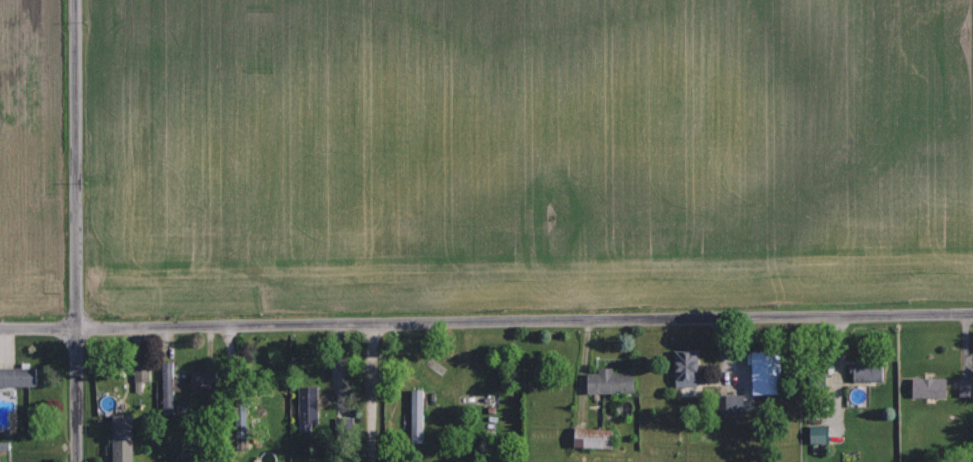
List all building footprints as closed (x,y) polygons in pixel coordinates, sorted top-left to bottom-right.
[(695,386),(694,349),(670,350),(671,387),(695,386)] [(746,394),(770,394),(771,351),(747,351),(746,394)] [(880,380),(880,360),(847,361),(847,381),(880,380)] [(152,365),(136,365),(137,391),(145,391),(144,381),(153,381),(152,365)] [(41,386),(41,368),(0,367),(0,386),(41,386)] [(631,391),(631,372),(612,372),(611,367),(595,367),(595,372),(583,373),(583,392),(631,391)] [(221,388),(220,370),(193,371),(194,388),(221,388)] [(943,397),(943,378),(910,377),(909,396),(943,397)] [(957,378),(957,396),(972,397),(972,378),(957,378)] [(301,430),(321,431),(322,387),(302,387),(301,430)] [(415,433),(426,433),(427,390),(416,389),(415,433)] [(741,394),(721,394),(721,411),(741,411),(741,394)] [(116,415),(117,461),(137,461),(136,414),(116,415)] [(806,443),(825,443),(824,424),(805,425),(806,443)]
